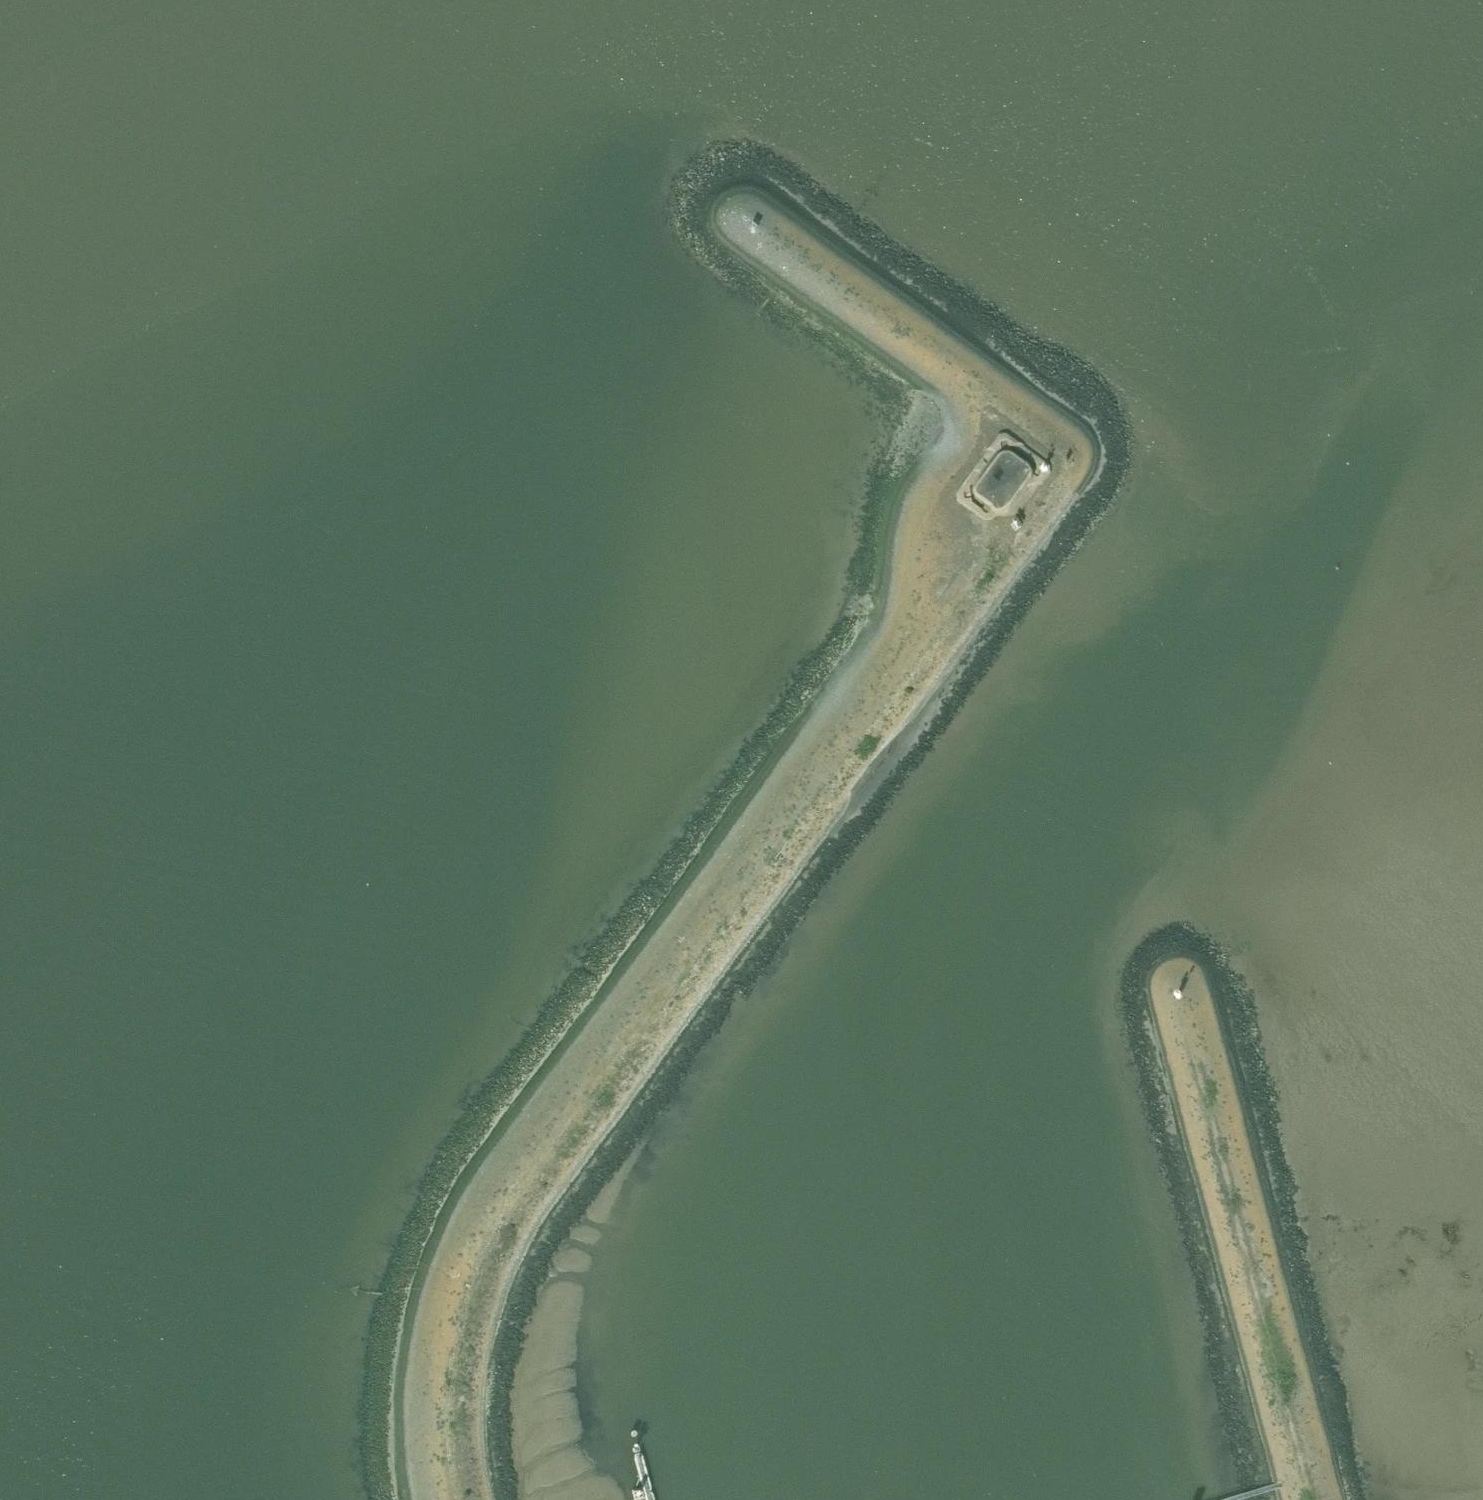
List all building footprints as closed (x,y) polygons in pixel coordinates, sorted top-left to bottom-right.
[(1052,465),(1001,430),(953,499),(984,520),(1022,511),(1052,465)]
